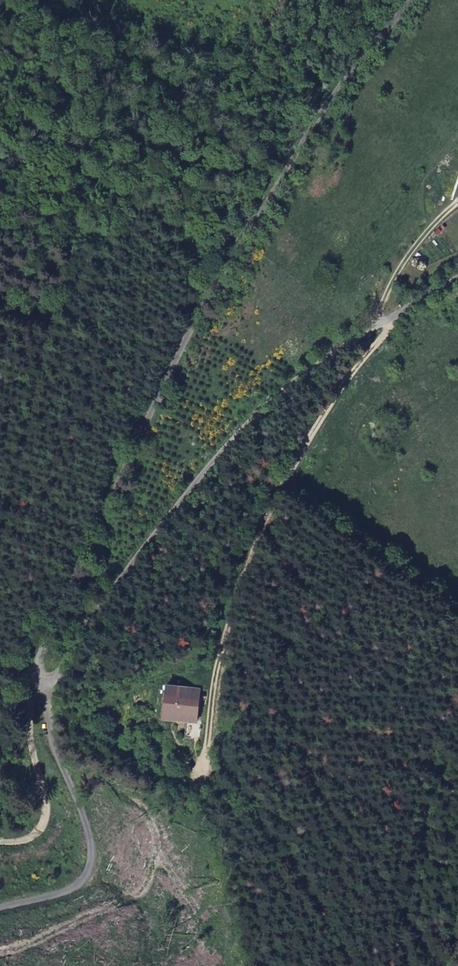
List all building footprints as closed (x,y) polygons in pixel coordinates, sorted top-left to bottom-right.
[(160,720),(193,724),(198,690),(165,686),(160,720)]
